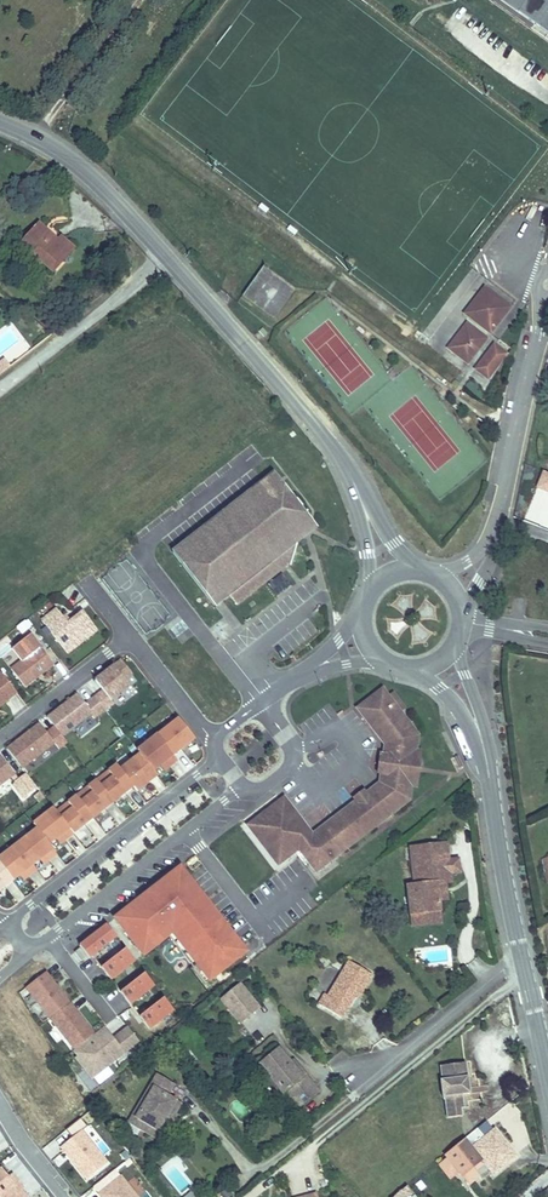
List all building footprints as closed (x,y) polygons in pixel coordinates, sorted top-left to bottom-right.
[(67,277),(94,260),(84,246),(79,250),(66,231),(45,245),(67,277)] [(464,313),(468,316),(474,308),(479,310),(484,304),(481,298),(484,295),(496,305),(499,300),(483,287),(464,313)] [(474,308),(468,316),(490,333),(510,308),(499,300),(496,305),(484,295),(481,298),(484,304),(479,310),(474,308)] [(469,362),(486,340),(468,325),(449,348),(469,362)] [(490,378),(507,354),(496,345),(477,369),(478,370),(490,378)] [(12,358),(6,351),(0,356),(0,359),(5,364),(12,358)] [(485,385),(490,378),(478,370),(473,376),(485,385)] [(541,471),(534,490),(547,494),(547,474),(541,471)] [(290,564),(299,540),(304,528),(309,526),(304,519),(308,515),(275,473),(263,482),(175,551),(216,605),(230,595),(237,603),(290,564)] [(304,528),(299,540),(317,525),(308,515),(304,519),(309,526),(304,528)] [(266,584),(276,598),(291,586),(281,573),(266,584)] [(67,652),(96,628),(82,610),(69,619),(67,621),(59,611),(56,607),(41,619),(67,652)] [(67,621),(69,619),(62,609),(59,611),(67,621)] [(23,686),(51,664),(28,634),(10,648),(20,660),(9,668),(23,686)] [(94,694),(105,708),(113,702),(110,699),(128,686),(123,680),(131,674),(119,659),(94,679),(101,688),(94,694)] [(15,692),(0,673),(0,704),(15,692)] [(361,706),(359,707),(389,747),(388,757),(388,759),(392,764),(406,766),(415,759),(416,754),(418,737),(382,690),(361,706)] [(105,708),(94,694),(84,702),(76,692),(46,717),(53,726),(61,736),(91,712),(94,716),(105,708)] [(177,720),(158,734),(174,755),(193,741),(177,720)] [(38,723),(5,748),(20,768),(61,736),(53,726),(45,732),(38,723)] [(137,750),(153,770),(174,755),(158,734),(137,750)] [(120,770),(133,787),(137,791),(157,776),(140,754),(120,770)] [(379,756),(377,775),(386,776),(386,775),(391,771),(406,773),(412,781),(411,787),(417,787),(421,754),(416,754),(415,759),(406,766),(392,764),(388,759),(388,757),(379,756)] [(12,774),(0,758),(0,784),(12,774)] [(113,803),(133,787),(120,770),(116,765),(96,781),(113,803)] [(384,787),(367,801),(383,822),(409,802),(411,787),(412,781),(406,773),(391,771),(386,775),(386,776),(384,787)] [(76,797),(93,818),(113,803),(96,781),(76,797)] [(72,834),(93,818),(76,797),(55,813),(72,834)] [(367,801),(359,807),(375,828),(383,822),(367,801)] [(280,805),(248,829),(278,869),(299,852),(317,874),(375,828),(359,807),(311,844),(280,805)] [(55,813),(52,809),(32,825),(36,829),(48,845),(55,840),(60,836),(64,841),(72,834),(55,813)] [(48,845),(36,829),(15,845),(32,866),(39,861),(44,857),(47,861),(56,855),(48,845)] [(64,841),(60,836),(55,840),(59,845),(64,841)] [(15,845),(0,857),(0,867),(11,882),(18,877),(23,873),(27,877),(35,871),(32,866),(15,845)] [(408,891),(412,916),(440,913),(439,905),(437,886),(446,885),(451,884),(451,876),(457,872),(458,867),(454,863),(449,862),(445,847),(413,852),(418,887),(408,891)] [(47,861),(44,857),(39,861),(42,865),(47,861)] [(0,867),(0,891),(11,882),(0,867)] [(247,953),(212,909),(208,912),(200,902),(197,890),(181,868),(166,879),(164,889),(157,895),(153,890),(116,919),(144,956),(173,934),(210,981),(227,968),(224,965),(234,957),(241,957),(247,953)] [(27,877),(23,873),(18,877),(22,881),(27,877)] [(164,889),(166,879),(153,890),(157,895),(164,889)] [(448,903),(446,885),(437,886),(439,905),(448,903)] [(212,909),(197,890),(200,902),(208,912),(212,909)] [(440,913),(412,916),(414,929),(441,925),(440,913)] [(101,948),(107,943),(109,945),(116,940),(106,927),(79,948),(89,961),(92,958),(91,956),(94,954),(95,956),(102,950),(101,948)] [(86,959),(79,950),(74,954),(81,963),(86,959)] [(122,970),(129,965),(131,967),(135,964),(125,951),(103,969),(106,973),(104,974),(111,983),(124,972),(122,970)] [(227,968),(241,957),(234,957),(224,965),(227,968)] [(359,993),(364,995),(374,976),(348,962),(329,997),(326,996),(321,1006),(346,1019),(357,998),(359,993)] [(70,1005),(46,974),(25,990),(28,993),(27,994),(49,1022),(70,1005)] [(150,992),(154,989),(144,976),(122,994),(125,998),(123,999),(130,1008),(144,998),(142,996),(149,990),(150,992)] [(259,1010),(241,987),(223,1002),(242,1024),(259,1010)] [(161,1020),(168,1015),(170,1017),(174,1014),(163,1001),(142,1019),(144,1022),(142,1024),(149,1033),(163,1022),(161,1020)] [(74,1053),(95,1036),(70,1005),(49,1022),(74,1053)] [(104,1029),(102,1031),(111,1043),(113,1041),(104,1029)] [(74,1053),(73,1054),(79,1061),(77,1062),(92,1081),(139,1045),(128,1030),(113,1041),(111,1043),(102,1031),(95,1036),(74,1053)] [(286,1094),(295,1104),(315,1086),(307,1076),(303,1079),(289,1063),(278,1050),(258,1066),(283,1096),(286,1094)] [(293,1060),(289,1063),(303,1079),(307,1076),(293,1060)] [(472,1093),(470,1062),(445,1064),(447,1080),(444,1081),(445,1096),(447,1096),(448,1119),(465,1118),(463,1108),(466,1108),(465,1093),(472,1093)] [(156,1081),(149,1094),(155,1097),(140,1124),(159,1134),(175,1105),(168,1101),(174,1091),(156,1081)] [(315,1086),(295,1104),(301,1111),(322,1094),(315,1086)] [(155,1097),(149,1094),(130,1127),(160,1145),(182,1109),(175,1105),(159,1134),(140,1124),(155,1097)] [(498,1131),(489,1120),(479,1128),(488,1138),(498,1131)] [(73,1139),(60,1147),(83,1181),(108,1164),(79,1121),(66,1129),(73,1139)] [(479,1128),(446,1155),(461,1176),(463,1174),(476,1164),(485,1158),(496,1171),(518,1154),(498,1131),(488,1138),(479,1128)] [(482,1172),(476,1164),(463,1174),(469,1182),(482,1172)] [(3,1167),(0,1169),(0,1196),(26,1196),(3,1167)] [(120,1175),(96,1195),(98,1196),(138,1196),(120,1175)] [(412,1196),(406,1188),(396,1196),(410,1196),(412,1196)]
